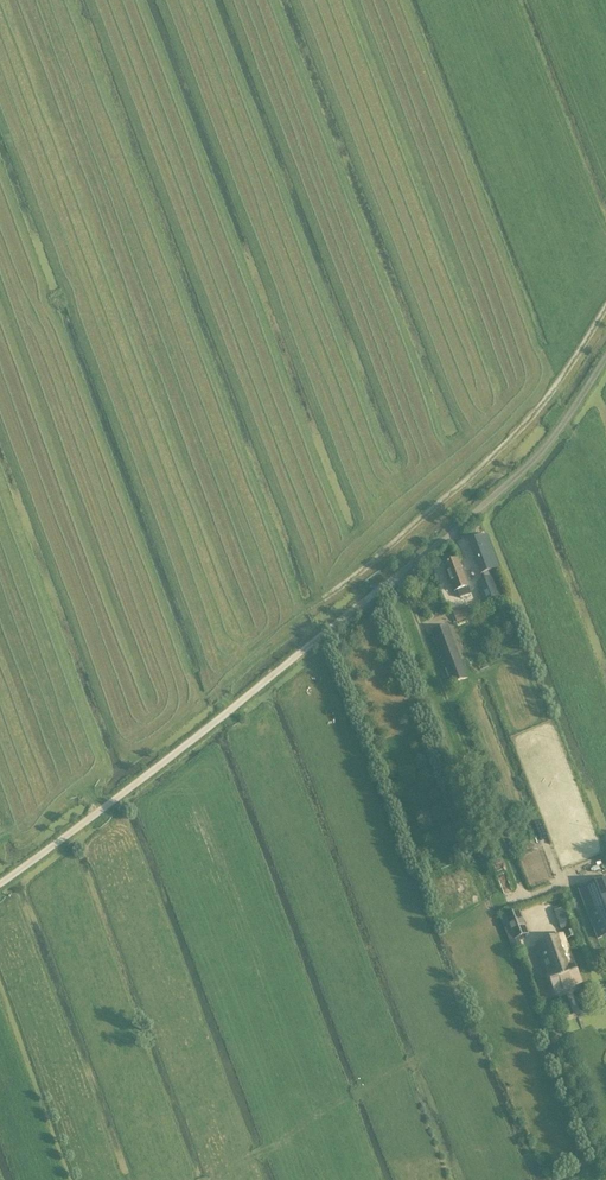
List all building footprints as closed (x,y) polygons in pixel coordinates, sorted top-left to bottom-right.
[(498,568),(487,537),(480,539),(479,539),(469,543),(481,575),(483,574),(486,581),(477,584),(484,601),(498,596),(492,579),(490,579),(488,572),(491,571),(491,570),(498,568)] [(459,598),(470,594),(468,587),(468,586),(458,559),(444,565),(454,592),(456,591),(459,598)] [(469,606),(453,612),(457,624),(474,618),(469,606)] [(444,666),(459,660),(446,627),(432,633),(444,666)] [(579,890),(598,939),(605,936),(605,879),(579,890)] [(514,940),(529,935),(520,911),(505,917),(514,940)] [(573,931),(565,935),(566,940),(575,936),(573,931)] [(555,995),(582,985),(563,935),(536,946),(555,995)]
